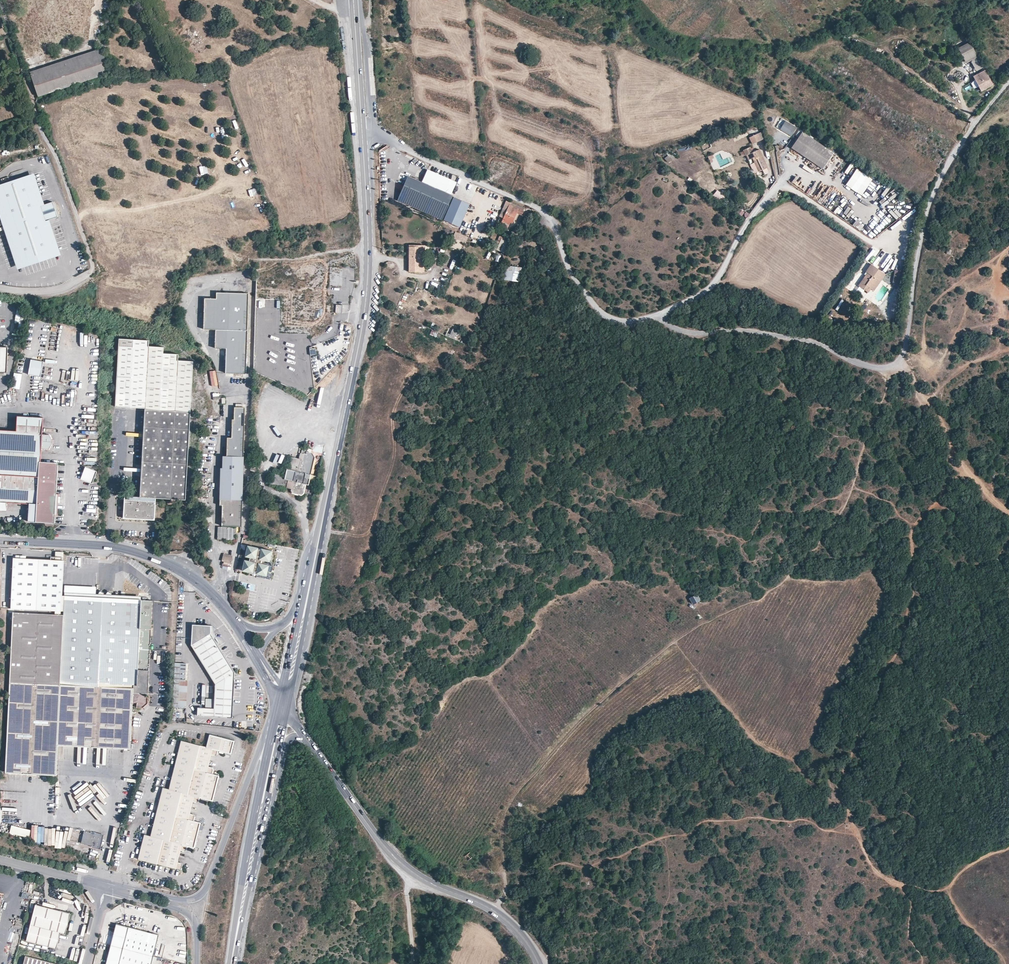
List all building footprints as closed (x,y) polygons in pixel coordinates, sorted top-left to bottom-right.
[(978,56),(970,41),(959,47),(967,62),(971,60),(978,56)] [(103,52),(102,48),(30,71),(32,75),(103,52)] [(32,75),(39,96),(109,73),(105,58),(103,52),(32,75)] [(985,69),(978,56),(971,60),(979,73),(985,69)] [(993,83),(985,69),(979,73),(974,75),(982,89),(993,83)] [(773,117),(770,116),(767,124),(770,126),(771,124),(773,126),(778,117),(774,116),(773,117)] [(780,129),(785,120),(782,118),(777,127),(780,129)] [(790,137),(796,126),(785,120),(780,129),(780,130),(790,137)] [(758,134),(761,141),(766,138),(763,131),(758,134)] [(791,148),(823,170),(834,154),(802,132),(791,148)] [(758,134),(750,137),(753,144),(761,141),(758,134)] [(759,172),(768,168),(759,149),(752,152),(750,147),(743,150),(745,156),(746,155),(748,160),(752,158),(755,163),(759,171),(759,172)] [(665,159),(669,163),(675,158),(668,151),(666,153),(668,156),(665,159)] [(873,182),(856,170),(847,184),(864,195),(873,182)] [(429,171),(423,184),(408,177),(397,200),(442,220),(462,228),(474,199),(454,190),(457,183),(429,171)] [(30,175),(41,206),(45,204),(34,173),(30,175)] [(0,186),(0,202),(23,264),(58,251),(47,220),(50,219),(59,216),(54,201),(45,204),(41,206),(30,175),(0,186)] [(713,197),(721,203),(725,197),(720,193),(719,194),(717,192),(713,197)] [(20,269),(63,254),(50,219),(47,220),(58,251),(23,264),(0,202),(0,214),(20,269)] [(504,218),(509,205),(505,203),(500,216),(504,218)] [(507,230),(510,223),(512,224),(518,208),(509,205),(504,218),(500,227),(507,230)] [(911,233),(910,221),(900,222),(901,231),(906,231),(906,234),(911,233)] [(571,227),(566,224),(562,230),(567,233),(571,227)] [(519,229),(516,226),(512,231),(511,233),(514,235),(519,229)] [(468,237),(456,232),(453,237),(466,243),(468,237)] [(494,249),(497,250),(501,239),(504,240),(505,238),(500,236),(494,249)] [(538,239),(543,255),(549,253),(545,237),(538,239)] [(504,240),(501,239),(497,250),(504,253),(509,242),(504,240)] [(423,247),(409,248),(409,273),(420,272),(420,253),(423,253),(423,247)] [(865,258),(869,261),(877,253),(873,249),(865,258)] [(520,280),(522,266),(506,264),(504,278),(520,280)] [(867,293),(870,289),(876,281),(880,283),(885,275),(871,265),(865,273),(867,274),(858,287),(867,293)] [(870,289),(874,291),(880,283),(876,281),(870,289)] [(203,329),(215,330),(247,331),(248,295),(216,293),(216,299),(205,299),(203,329)] [(214,348),(226,349),(246,350),(247,331),(215,330),(214,348)] [(186,491),(189,428),(193,361),(179,360),(179,353),(163,352),(163,346),(149,345),(149,340),(119,339),(119,346),(116,406),(145,408),(143,442),(140,496),(128,496),(127,516),(155,517),(155,502),(157,502),(157,497),(185,499),(186,491)] [(227,373),(245,374),(246,350),(226,349),(225,370),(227,373)] [(36,359),(34,374),(46,375),(48,360),(36,359)] [(215,370),(209,371),(212,386),(218,385),(215,370)] [(20,373),(18,388),(26,389),(27,374),(20,373)] [(227,458),(243,459),(244,439),(245,409),(234,409),(234,420),(232,421),(231,438),(228,439),(227,458)] [(43,434),(43,418),(35,418),(35,414),(30,414),(30,417),(18,416),(17,431),(0,430),(0,510),(7,510),(7,502),(38,504),(38,521),(52,522),(56,463),(41,462),(42,449),(49,449),(52,444),(52,439),(50,435),(43,434)] [(305,448),(300,467),(292,466),(291,470),(286,469),(285,476),(272,474),(270,484),(286,488),(288,480),(293,481),(291,490),(292,493),(301,495),(303,494),(305,485),(308,485),(314,457),(311,452),(312,450),(305,448)] [(220,500),(242,501),(243,473),(243,459),(227,458),(223,458),(222,469),(220,469),(220,500)] [(97,471),(85,467),(81,479),(93,484),(97,471)] [(236,528),(241,528),(242,501),(220,500),(219,507),(222,507),(222,528),(236,528)] [(236,540),(236,528),(222,528),(218,527),(218,540),(236,540)] [(245,556),(250,557),(249,560),(245,559),(242,569),(252,571),(252,570),(257,571),(257,572),(266,574),(269,564),(264,563),(264,560),(269,560),(272,549),(262,547),(262,549),(258,549),(258,546),(248,544),(245,556)] [(224,554),(222,561),(224,561),(224,563),(223,562),(222,565),(223,566),(228,567),(228,569),(230,570),(232,564),(231,564),(233,558),(233,556),(224,554)] [(64,560),(13,558),(11,608),(63,611),(64,596),(62,596),(64,560)] [(689,599),(692,605),(700,601),(697,595),(689,599)] [(10,682),(133,688),(133,686),(137,686),(139,650),(150,650),(152,603),(152,600),(140,600),(64,596),(63,611),(63,612),(46,612),(14,610),(14,613),(13,615),(13,619),(12,646),(10,678),(10,682)] [(199,659),(210,676),(215,683),(213,708),(198,708),(197,715),(231,717),(234,671),(224,656),(210,633),(210,626),(192,625),(191,646),(193,648),(199,659)] [(148,693),(148,685),(150,650),(139,650),(137,686),(133,686),(133,688),(133,693),(145,693),(148,693)] [(173,707),(186,708),(188,681),(186,681),(187,664),(175,663),(173,707)] [(6,772),(57,775),(58,745),(124,748),(124,750),(130,750),(133,703),(137,703),(136,707),(143,707),(147,703),(147,697),(144,697),(145,693),(133,693),(133,688),(10,682),(6,772)] [(193,815),(190,814),(192,806),(193,802),(197,803),(199,802),(200,798),(212,801),(219,775),(213,773),(214,770),(211,767),(208,766),(211,754),(215,755),(218,753),(218,750),(231,753),(234,740),(210,734),(206,746),(182,740),(177,758),(170,786),(169,789),(163,787),(160,798),(153,823),(150,836),(145,835),(138,859),(182,870),(183,867),(182,865),(181,864),(178,863),(181,851),(185,852),(187,850),(188,846),(195,848),(201,823),(196,822),(194,821),(195,818),(194,816),(193,815)] [(32,829),(10,824),(9,834),(30,839),(32,829)] [(84,830),(81,842),(99,846),(101,835),(84,830)] [(70,913),(36,904),(27,940),(57,948),(60,932),(65,933),(70,915),(70,913)] [(110,946),(106,963),(151,963),(153,956),(158,935),(116,925),(110,946)] [(23,963),(56,963),(25,956),(23,963)]
